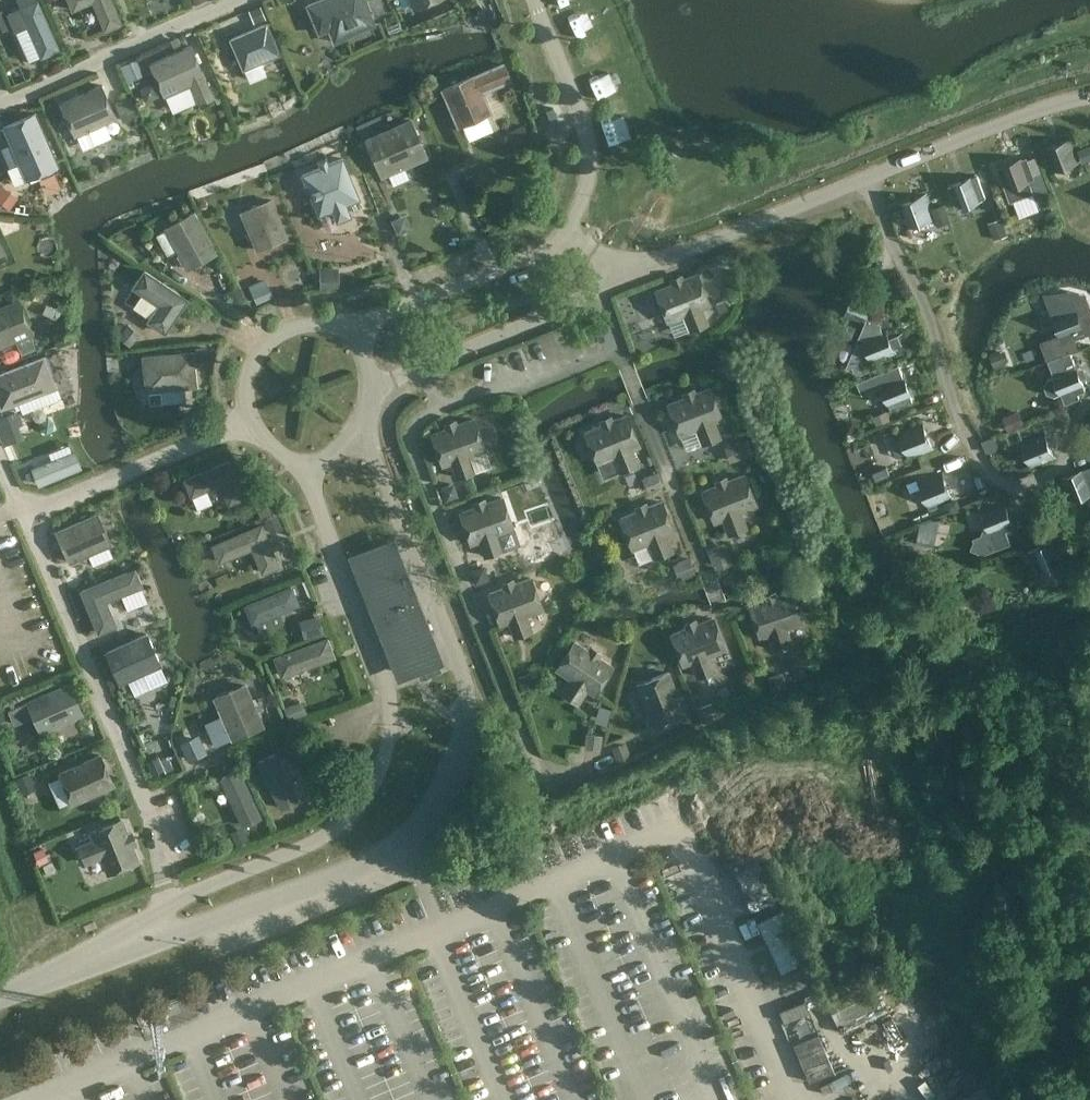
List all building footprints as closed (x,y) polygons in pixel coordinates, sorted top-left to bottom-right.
[(10,15),(16,29),(17,33),(24,30),(30,28),(36,43),(42,56),(59,48),(38,0),(37,1),(37,0),(19,0),(23,9),(10,15)] [(73,9),(93,0),(70,0),(73,9)] [(106,29),(122,22),(112,0),(93,0),(106,29)] [(169,0),(148,0),(147,8),(169,8),(169,0)] [(307,6),(319,34),(328,29),(330,33),(329,34),(329,35),(332,42),(333,44),(335,43),(342,40),(344,40),(343,39),(374,25),(364,0),(321,0),(307,6)] [(263,6),(249,12),(254,23),(267,18),(263,6)] [(0,15),(0,33),(9,30),(2,14),(0,15)] [(268,24),(231,40),(236,52),(241,54),(247,69),(261,63),(281,55),(268,24)] [(191,45),(151,63),(165,95),(165,94),(191,83),(199,100),(199,102),(214,96),(205,77),(191,45)] [(128,79),(144,72),(137,58),(122,65),(128,79)] [(9,83),(24,76),(17,61),(2,68),(9,83)] [(504,63),(443,89),(459,125),(463,123),(487,113),(491,111),(484,94),(485,90),(511,80),(504,63)] [(102,84),(62,102),(76,134),(116,116),(102,84)] [(153,84),(142,89),(147,101),(158,96),(153,84)] [(130,99),(117,105),(123,121),(137,115),(130,99)] [(620,107),(594,117),(602,140),(629,130),(620,107)] [(36,112),(4,126),(12,143),(20,163),(27,179),(59,165),(36,112)] [(412,119),(367,139),(383,175),(388,172),(404,166),(427,156),(412,119)] [(524,124),(510,131),(516,147),(531,141),(524,124)] [(1082,162),(1073,137),(1044,148),(1053,173),(1082,162)] [(1027,155),(997,166),(1007,191),(1010,200),(1034,191),(1036,198),(1051,193),(1042,170),(1034,174),(1027,155)] [(320,166),(303,173),(319,214),(320,214),(333,209),(337,218),(340,220),(349,216),(350,212),(347,203),(351,201),(360,198),(343,157),(328,163),(320,166)] [(951,184),(961,209),(990,197),(981,173),(951,184)] [(0,192),(0,200),(10,207),(19,196),(5,186),(0,192)] [(936,218),(937,218),(935,210),(928,193),(898,204),(908,229),(936,218)] [(273,197),(240,211),(257,250),(289,236),(273,197)] [(665,216),(667,204),(647,201),(645,212),(665,216)] [(937,218),(936,218),(938,225),(950,221),(945,207),(935,210),(937,218)] [(194,213),(167,228),(167,229),(178,249),(188,267),(216,252),(198,220),(194,213)] [(402,216),(391,221),(397,236),(409,231),(402,216)] [(1008,234),(1003,221),(993,224),(997,238),(1008,234)] [(145,272),(133,288),(141,292),(156,302),(148,316),(147,318),(165,331),(176,314),(187,298),(158,279),(145,270),(145,272)] [(338,271),(321,271),(322,287),(339,287),(338,271)] [(698,274),(657,290),(669,320),(685,313),(691,329),(708,323),(701,307),(710,304),(698,274)] [(265,280),(249,287),(255,301),(271,294),(265,280)] [(238,288),(228,294),(235,306),(245,301),(238,288)] [(1041,344),(1048,361),(1071,352),(1072,355),(1079,352),(1074,337),(1087,332),(1089,331),(1089,308),(1086,298),(1084,292),(1068,290),(1046,293),(1047,299),(1061,337),(1041,344)] [(126,305),(144,316),(152,302),(134,291),(126,305)] [(898,354),(911,349),(904,332),(891,337),(886,325),(882,327),(875,310),(871,309),(873,304),(854,295),(844,317),(864,326),(865,324),(868,331),(863,334),(863,335),(862,335),(864,341),(858,344),(848,367),(849,368),(853,366),(855,370),(862,373),(871,370),(867,361),(871,359),(873,365),(898,355),(898,354)] [(17,339),(33,333),(20,301),(0,309),(0,346),(17,339)] [(726,301),(717,304),(720,313),(729,310),(726,301)] [(127,326),(118,337),(129,346),(138,335),(127,326)] [(206,348),(196,349),(197,360),(206,360),(206,348)] [(193,351),(144,356),(148,389),(159,388),(183,385),(196,384),(193,351)] [(1089,369),(1089,352),(1089,351),(1079,357),(1088,371),(1089,369)] [(1003,352),(991,357),(994,366),(1006,362),(1003,352)] [(1047,380),(1043,386),(1046,394),(1054,397),(1059,395),(1062,401),(1064,400),(1065,404),(1079,399),(1077,395),(1086,391),(1082,380),(1083,379),(1085,372),(1078,369),(1075,362),(1072,355),(1071,352),(1048,361),(1054,377),(1047,380)] [(0,373),(0,401),(2,406),(21,399),(55,386),(44,356),(0,373)] [(904,371),(902,371),(899,364),(858,381),(863,393),(882,386),(891,410),(915,400),(904,371)] [(710,388),(669,403),(681,434),(697,427),(703,443),(720,437),(714,421),(722,418),(710,388)] [(889,410),(875,415),(879,425),(892,419),(889,410)] [(0,418),(0,428),(1,431),(19,424),(15,412),(0,418)] [(627,415),(586,431),(598,461),(615,455),(621,470),(637,463),(631,448),(639,445),(627,415)] [(1021,426),(1017,415),(1005,419),(1009,431),(1021,426)] [(43,421),(42,429),(48,433),(55,430),(56,423),(50,418),(43,421)] [(474,418),(433,433),(444,464),(452,461),(457,476),(474,470),(468,455),(485,449),(474,418)] [(935,450),(923,420),(899,430),(910,459),(935,450)] [(19,424),(1,431),(6,444),(24,437),(19,424)] [(1045,430),(1021,440),(1033,469),(1057,459),(1045,430)] [(744,457),(739,444),(726,448),(731,462),(744,457)] [(40,485),(87,467),(79,447),(33,465),(40,485)] [(948,470),(969,493),(987,475),(966,453),(948,470)] [(230,460),(185,479),(192,495),(221,483),(229,503),(245,496),(230,460)] [(1060,478),(1069,501),(1089,492),(1089,465),(1060,478)] [(877,479),(890,474),(887,467),(874,472),(877,479)] [(943,470),(918,480),(930,509),(954,500),(943,470)] [(745,474),(704,490),(715,521),(724,517),(730,533),(746,526),(743,518),(740,511),(757,504),(745,474)] [(648,492),(660,487),(656,476),(644,481),(648,492)] [(454,483),(440,488),(445,501),(458,496),(454,483)] [(503,497),(462,511),(472,542),(481,539),(486,554),(519,543),(503,497)] [(1016,527),(1005,498),(981,507),(990,532),(973,538),(974,541),(971,549),(979,552),(980,555),(1012,543),(1007,531),(1016,527)] [(947,504),(949,510),(959,506),(957,500),(947,504)] [(662,501),(622,517),(634,547),(650,541),(656,556),(673,550),(666,534),(674,531),(662,501)] [(271,504),(262,508),(266,518),(276,514),(271,504)] [(98,513),(57,531),(71,561),(111,543),(98,513)] [(278,518),(267,522),(271,532),(282,528),(278,518)] [(262,524),(213,544),(220,560),(253,546),(263,571),(279,564),(262,524)] [(1029,549),(1038,574),(1068,562),(1079,557),(1070,534),(1059,539),(1058,538),(1029,549)] [(385,546),(358,557),(368,584),(364,586),(375,616),(380,614),(390,638),(385,640),(396,668),(401,666),(403,672),(416,667),(419,673),(420,678),(439,670),(437,666),(439,665),(436,659),(438,658),(420,615),(425,613),(412,580),(401,584),(385,546)] [(710,551),(717,569),(730,565),(722,546),(710,551)] [(685,581),(695,578),(689,561),(679,565),(685,581)] [(127,571),(82,590),(99,631),(116,624),(106,600),(121,594),(128,609),(148,601),(141,585),(143,584),(136,568),(127,571)] [(484,568),(473,572),(478,585),(489,581),(484,568)] [(80,571),(66,577),(71,589),(80,586),(85,583),(80,571)] [(531,577),(490,592),(501,623),(510,620),(515,635),(532,629),(526,613),(542,608),(531,577)] [(290,583),(242,600),(250,621),(297,604),(290,583)] [(792,591),(751,605),(761,635),(769,633),(775,648),(792,643),(786,627),(803,621),(792,591)] [(319,616),(303,621),(308,636),(324,632),(319,616)] [(713,617),(672,633),(684,664),(692,660),(698,676),(715,669),(709,654),(725,647),(713,617)] [(148,633),(107,651),(120,681),(127,678),(161,663),(148,633)] [(575,641),(557,668),(572,678),(563,692),(577,702),(587,688),(594,692),(612,665),(575,641)] [(320,649),(281,650),(282,666),(321,665),(320,649)] [(800,660),(791,663),(797,680),(806,677),(800,660)] [(819,663),(811,665),(814,673),(821,670),(819,663)] [(668,672),(638,684),(654,725),(684,713),(680,704),(668,672)] [(780,674),(770,677),(774,691),(784,688),(780,674)] [(529,675),(519,679),(524,692),(534,688),(529,675)] [(69,683),(29,700),(30,702),(35,715),(42,730),(82,712),(69,683)] [(245,684),(215,697),(223,714),(233,737),(263,724),(245,684)] [(304,700),(286,707),(290,717),(308,711),(304,700)] [(717,718),(711,704),(700,708),(705,722),(717,718)] [(0,708),(0,722),(9,718),(5,706),(0,708)] [(198,752),(211,745),(201,726),(188,733),(198,752)] [(601,736),(589,735),(587,748),(599,750),(601,736)] [(625,742),(613,746),(619,762),(630,758),(625,742)] [(258,756),(276,807),(298,799),(280,748),(258,756)] [(158,753),(147,758),(153,772),(165,767),(159,755),(158,753)] [(61,772),(63,777),(74,802),(114,784),(101,754),(61,772)] [(220,775),(242,823),(263,813),(241,766),(220,775)] [(30,775),(18,780),(22,792),(35,787),(30,775)] [(95,839),(80,845),(86,862),(102,855),(109,872),(139,860),(122,819),(92,831),(95,839)] [(244,825),(233,830),(238,842),(249,836),(244,825)] [(43,849),(33,853),(39,866),(49,862),(43,849)] [(782,909),(758,921),(783,970),(806,959),(782,909)] [(900,999),(891,978),(844,998),(852,1019),(900,999)] [(780,1010),(785,1023),(811,1013),(806,1001),(780,1010)] [(808,1081),(833,1071),(818,1033),(792,1044),(808,1081)] [(835,1092),(859,1086),(856,1077),(833,1083),(835,1092)]
